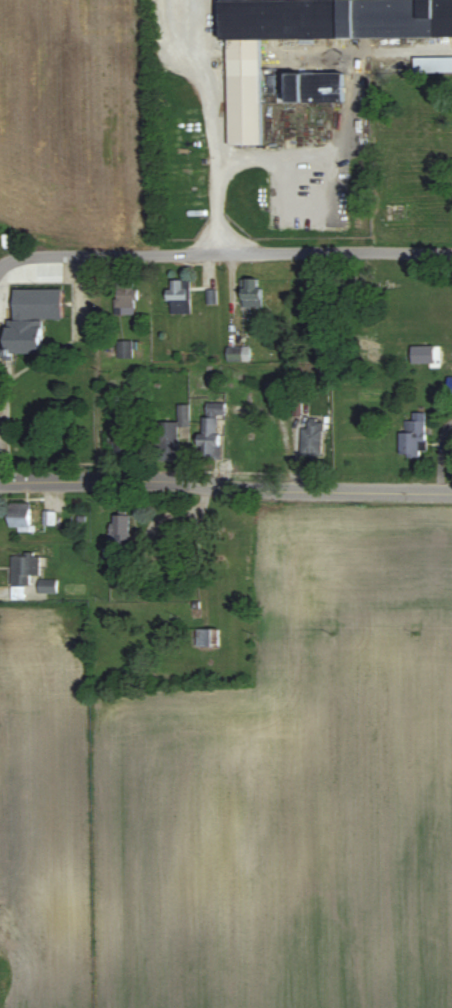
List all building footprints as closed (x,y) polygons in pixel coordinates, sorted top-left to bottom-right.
[(451,36),(451,0),(221,0),(221,39),(227,39),(229,146),(262,145),(260,39),(451,36)] [(415,57),(415,72),(451,72),(451,57),(415,57)] [(289,72),(289,102),(344,102),(344,72),(289,72)] [(261,278),(243,278),(243,307),(261,307),(261,278)] [(124,314),(124,309),(136,309),(136,280),(116,280),(116,314),(124,314)] [(190,280),(169,280),(169,314),(190,314),(190,280)] [(63,319),(63,289),(15,289),(15,321),(7,321),(7,354),(43,354),(43,319),(63,319)] [(119,356),(132,356),(132,343),(127,343),(127,347),(119,347),(119,356)] [(157,421),(157,460),(179,460),(179,426),(190,426),(190,404),(180,404),(179,422),(157,421)] [(209,404),(209,413),(224,413),(224,404),(209,404)] [(427,455),(426,412),(413,412),(413,420),(401,420),(401,455),(427,455)] [(220,458),(220,417),(201,417),(201,458),(220,458)] [(303,429),(303,454),(324,454),(324,422),(308,422),(308,429),(303,429)] [(10,527),(18,527),(18,533),(32,532),(31,503),(10,503),(10,527)] [(45,525),(56,525),(56,511),(45,511),(45,525)] [(131,548),(131,515),(113,515),(113,548),(131,548)] [(40,575),(40,556),(12,556),(12,586),(30,586),(30,575),(40,575)] [(56,580),(40,580),(40,593),(56,593),(56,580)] [(219,629),(190,629),(190,647),(219,647),(219,629)]
